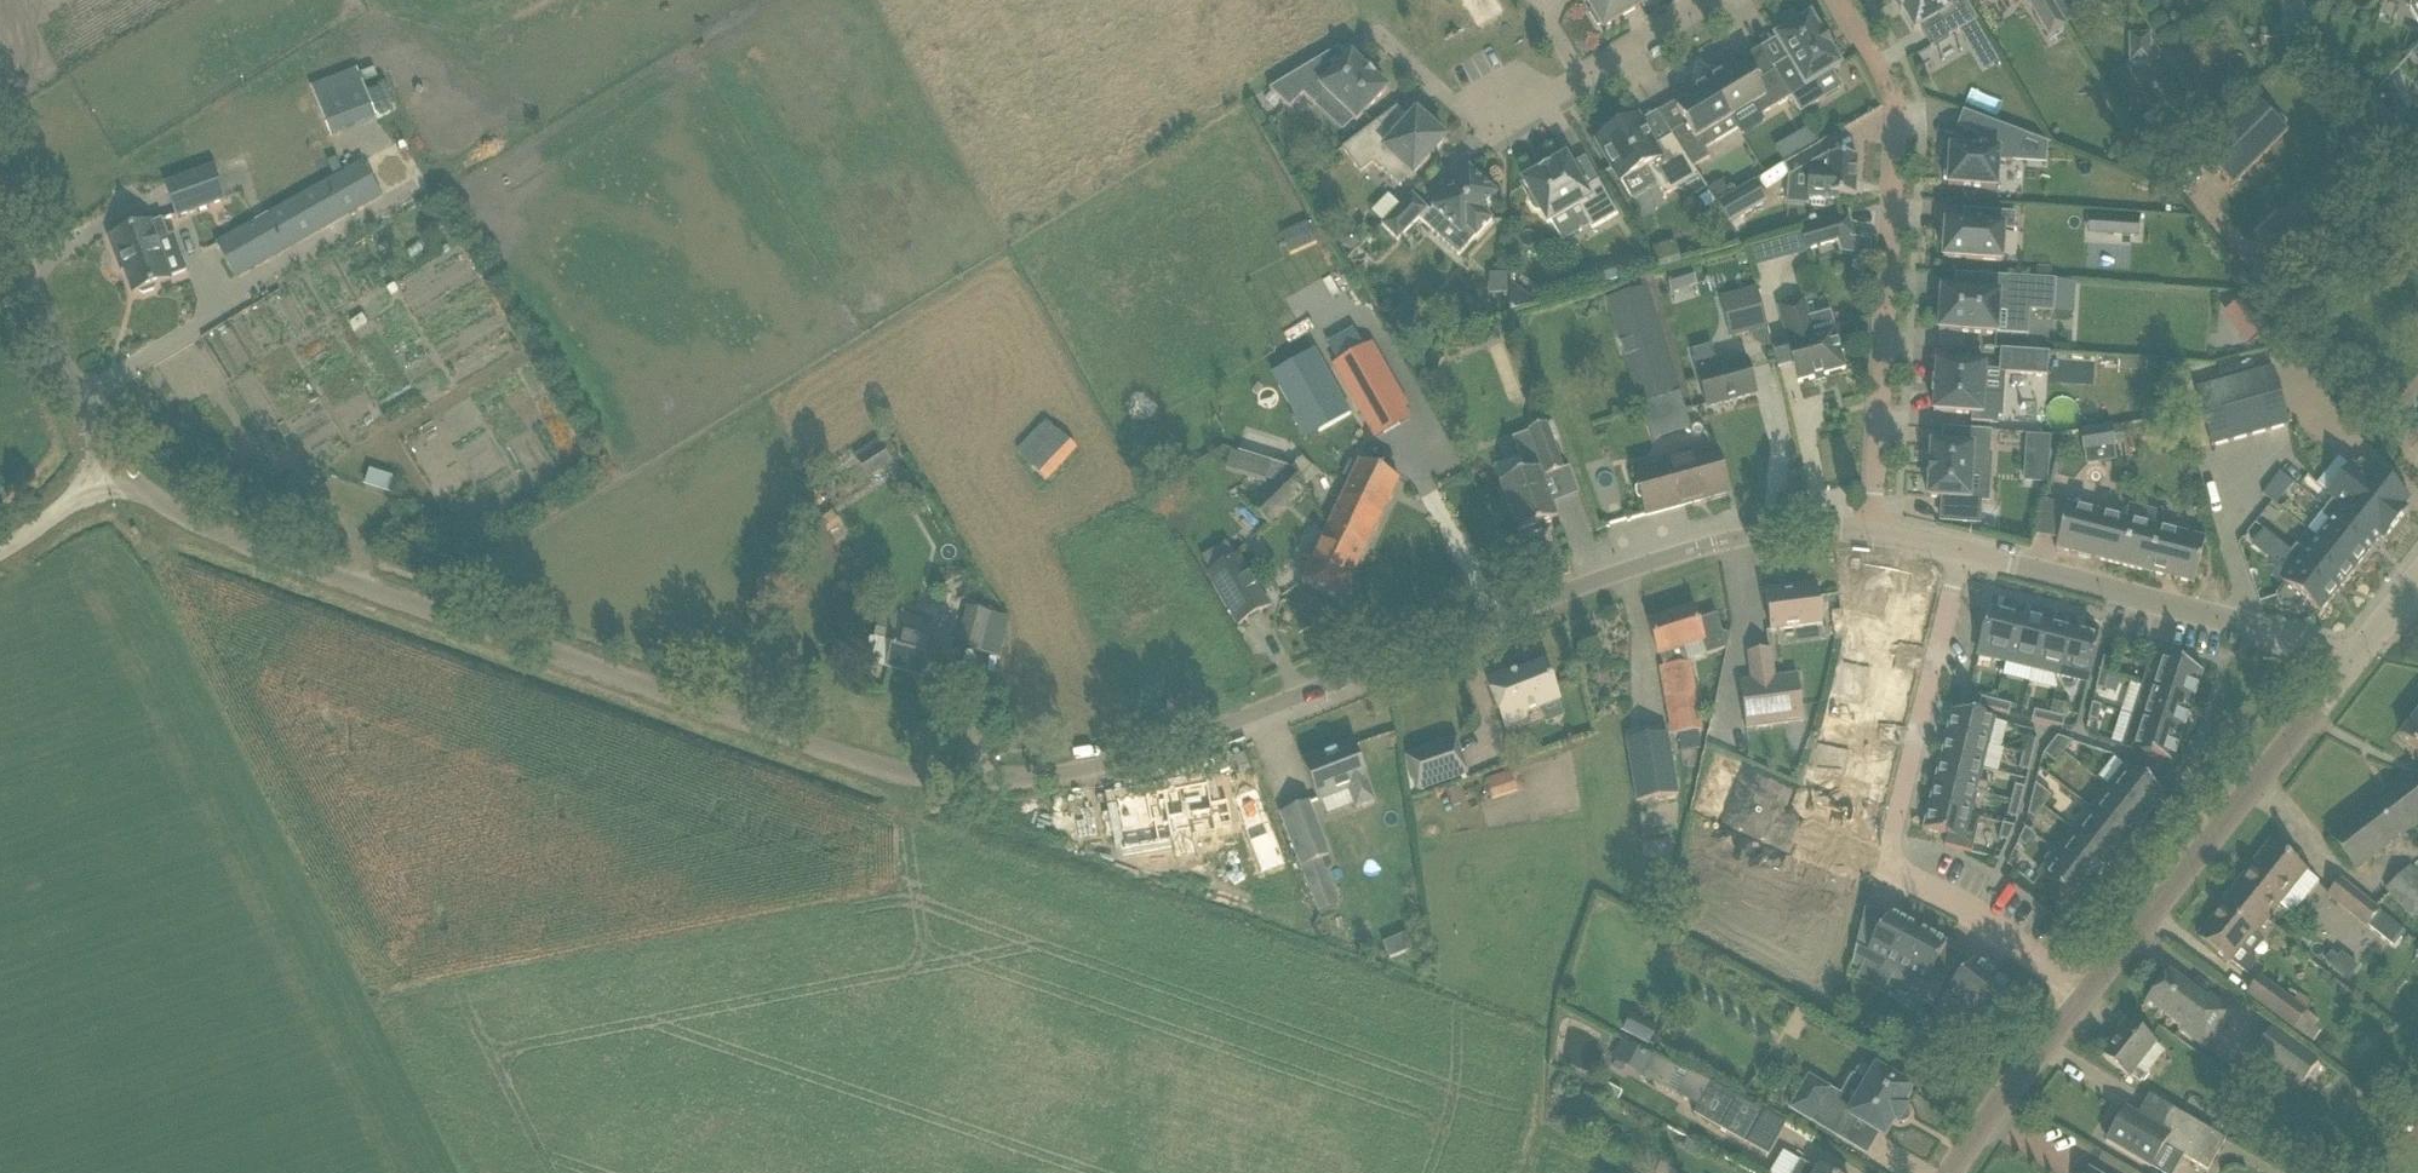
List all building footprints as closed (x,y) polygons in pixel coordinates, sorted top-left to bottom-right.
[(1591,12),(1588,13),(1597,28),(1600,26),(1603,31),(1640,8),(1635,0),(1584,0),(1591,12)] [(1894,1),(1895,3),(1897,2),(1901,10),(1900,11),(1901,13),(1903,12),(1914,31),(1920,27),(1937,17),(1949,38),(1978,21),(1965,0),(1895,0),(1894,1)] [(2066,29),(2049,0),(2037,0),(2030,4),(2050,38),(2066,29)] [(2284,33),(2307,31),(2305,0),(2282,0),(2284,33)] [(2411,3),(2408,10),(2415,23),(2417,23),(2417,0),(2416,0),(2411,3)] [(1773,68),(1775,71),(1792,100),(1800,114),(1825,99),(1815,82),(1840,67),(1829,49),(1830,48),(1829,46),(1827,46),(1823,39),(1824,38),(1822,35),(1821,36),(1810,18),(1800,23),(1798,20),(1783,30),(1785,33),(1775,39),(1787,59),(1773,68)] [(2152,65),(2151,35),(2129,36),(2130,66),(2152,65)] [(1984,43),(1970,52),(1982,73),(1997,64),(1984,43)] [(1326,93),(1356,122),(1386,91),(1374,79),(1375,78),(1364,67),(1363,68),(1351,57),(1336,73),(1333,69),(1328,74),(1316,62),(1269,90),(1271,92),(1280,101),(1289,110),(1303,95),(1314,106),(1326,93)] [(1734,62),(1707,79),(1739,132),(1739,131),(1733,120),(1756,106),(1762,117),(1792,100),(1775,71),(1756,82),(1747,67),(1740,71),(1734,62)] [(376,119),(363,87),(357,71),(312,88),(331,136),(376,119)] [(1671,132),(1670,132),(1696,173),(1694,169),(1710,159),(1705,151),(1739,132),(1707,79),(1678,96),(1684,105),(1676,110),(1686,125),(1672,133),(1671,132)] [(1280,101),(1271,92),(1265,99),(1273,107),(1280,101)] [(2233,187),(2288,133),(2254,98),(2199,153),(2233,187)] [(2172,124),(2162,107),(2144,118),(2154,135),(2172,124)] [(1944,166),(1943,181),(1948,181),(1948,186),(1996,190),(1998,162),(2012,163),(2023,135),(1963,112),(1956,129),(1977,137),(1990,142),(1987,149),(1978,149),(1977,152),(1976,152),(1950,150),(1949,166),(1944,166)] [(1378,122),(1342,149),(1360,173),(1373,164),(1381,172),(1382,171),(1400,187),(1411,175),(1412,176),(1445,141),(1416,115),(1393,140),(1388,136),(1378,122)] [(1696,173),(1670,132),(1665,126),(1664,127),(1671,137),(1653,147),(1636,118),(1617,129),(1612,126),(1601,133),(1600,138),(1597,141),(1622,185),(1648,170),(1664,198),(1699,178),(1696,173)] [(1805,130),(1788,140),(1797,154),(1813,145),(1805,130)] [(1550,166),(1547,167),(1548,169),(1540,173),(1540,172),(1537,173),(1538,174),(1523,183),(1547,225),(1579,207),(1592,230),(1617,215),(1610,203),(1598,182),(1583,190),(1565,159),(1550,167),(1550,166)] [(1832,170),(1806,170),(1806,203),(1836,203),(1836,193),(1856,193),(1856,160),(1832,160),(1832,170)] [(382,196),(363,162),(216,245),(235,278),(382,196)] [(225,200),(214,167),(165,185),(177,217),(225,200)] [(1466,230),(1476,239),(1492,222),(1482,213),(1497,196),(1492,192),(1494,190),(1484,181),(1482,183),(1469,170),(1430,212),(1412,195),(1381,226),(1397,242),(1419,220),(1433,233),(1442,224),(1447,229),(1449,226),(1460,236),(1466,230)] [(1722,182),(1708,190),(1716,204),(1730,196),(1722,182)] [(1754,185),(1718,206),(1731,228),(1766,207),(1754,185)] [(1940,225),(1939,244),(1944,245),(1943,259),(2001,263),(2003,231),(2014,231),(2015,214),(1972,211),(1971,227),(1940,225)] [(2109,213),(2108,235),(2138,237),(2139,215),(2109,213)] [(1848,217),(1802,231),(1807,249),(1854,236),(1848,217)] [(169,239),(162,220),(110,238),(119,261),(122,260),(135,294),(139,292),(144,294),(154,291),(156,286),(170,281),(156,243),(169,239)] [(1348,232),(1343,237),(1344,244),(1349,248),(1355,248),(1360,243),(1359,237),(1354,232),(1348,232)] [(1675,248),(1652,254),(1656,270),(1679,264),(1675,248)] [(1598,286),(1623,279),(1619,264),(1594,271),(1598,286)] [(1998,310),(2054,314),(2056,281),(1984,277),(1983,295),(1941,292),(1939,332),(1997,336),(1998,310)] [(1538,301),(1511,281),(1512,308),(1538,301)] [(1296,289),(1276,300),(1295,337),(1346,310),(1331,283),(1301,299),(1296,289)] [(1652,441),(1691,428),(1646,287),(1608,299),(1652,441)] [(1768,328),(1757,288),(1720,299),(1730,338),(1768,328)] [(1787,339),(1771,343),(1778,368),(1793,364),(1798,383),(1845,370),(1840,354),(1844,353),(1838,329),(1835,330),(1814,336),(1809,319),(1804,301),(1778,308),(1787,339)] [(2259,311),(2237,328),(2249,343),(2271,326),(2259,311)] [(1372,343),(1335,364),(1377,440),(1415,419),(1372,343)] [(1711,346),(1691,352),(1707,409),(1757,395),(1747,362),(1745,362),(1743,356),(1725,362),(1726,367),(1718,369),(1711,346)] [(2000,350),(1999,374),(2047,377),(2049,353),(2000,350)] [(1971,424),(1992,425),(1993,417),(2001,417),(2002,395),(1983,394),(1985,368),(1936,365),(1935,383),(1934,383),(1933,395),(1934,395),(1933,413),(1971,416),(1971,424)] [(1329,368),(1292,387),(1314,425),(1320,421),(1330,438),(1359,423),(1329,368)] [(2193,389),(2209,446),(2286,425),(2271,368),(2193,389)] [(1046,483),(1077,450),(1046,421),(1016,453),(1046,483)] [(1461,425),(1447,431),(1453,446),(1467,441),(1461,425)] [(1546,425),(1528,432),(1529,433),(1513,439),(1526,475),(1500,485),(1518,535),(1525,533),(1527,537),(1542,531),(1541,527),(1557,521),(1541,480),(1563,471),(1546,425)] [(2122,426),(2091,431),(2094,448),(2124,443),(2122,426)] [(1980,500),(1969,499),(1971,473),(1989,474),(1992,432),(1966,431),(1965,448),(1941,447),(1931,446),(1928,498),(1943,499),(1941,522),(1979,524),(1980,500)] [(2032,438),(2031,458),(2053,459),(2054,440),(2032,438)] [(1313,441),(1309,446),(1309,454),(1314,459),(1321,458),(1326,453),(1326,446),(1321,441),(1313,441)] [(868,481),(893,465),(880,446),(855,462),(868,481)] [(1235,449),(1228,468),(1266,481),(1273,462),(1235,449)] [(1635,474),(1647,516),(1728,494),(1716,452),(1635,474)] [(1360,461),(1312,559),(1301,581),(1341,600),(1399,480),(1377,470),(1360,461)] [(2332,501),(2326,509),(2373,546),(2380,538),(2383,541),(2407,511),(2404,508),(2408,502),(2372,470),(2365,478),(2350,466),(2326,496),(2332,501)] [(1270,528),(1308,490),(1288,469),(1249,508),(1270,528)] [(2271,484),(2262,495),(2276,506),(2285,495),(2271,484)] [(2206,501),(2194,504),(2199,520),(2210,517),(2206,501)] [(2067,506),(2055,550),(2194,585),(2205,541),(2067,506)] [(2329,524),(2317,539),(2355,569),(2373,546),(2326,509),(2320,516),(2329,524)] [(2252,552),(2272,567),(2282,554),(2262,539),(2252,552)] [(2290,554),(2337,591),(2355,569),(2317,539),(2305,554),(2296,547),(2290,554)] [(2320,614),(2337,591),(2290,554),(2283,563),(2292,571),(2284,582),(2281,584),(2284,586),(2275,596),(2278,608),(2298,613),(2306,603),(2320,614)] [(1238,626),(1269,607),(1238,555),(1207,574),(1238,626)] [(1919,643),(1930,595),(1895,586),(1886,624),(1850,615),(1840,653),(1884,664),(1891,637),(1919,643)] [(1770,632),(1822,626),(1817,587),(1765,593),(1770,632)] [(1661,668),(1673,736),(1677,735),(1681,754),(1701,750),(1697,731),(1703,730),(1691,664),(1688,665),(1684,651),(1703,644),(1707,656),(1726,650),(1729,635),(1722,633),(1716,615),(1697,621),(1692,609),(1649,623),(1660,658),(1661,658),(1664,668),(1661,668)] [(1978,656),(2006,663),(2017,616),(1990,609),(1978,656)] [(980,652),(989,616),(967,611),(958,646),(980,652)] [(942,683),(951,645),(933,641),(932,645),(917,641),(922,622),(883,612),(875,642),(870,640),(864,664),(942,683)] [(2006,663),(2033,670),(2044,623),(2017,616),(2006,663)] [(2033,670),(2060,676),(2071,629),(2044,623),(2033,670)] [(2087,683),(2099,636),(2071,629),(2060,676),(2087,683)] [(1773,681),(1770,651),(1747,654),(1750,684),(1738,685),(1743,729),(1801,721),(1795,678),(1773,681)] [(2144,688),(2193,704),(2203,673),(2154,657),(2144,688)] [(2100,674),(2109,676),(2113,661),(2103,659),(2100,674)] [(1502,730),(1506,728),(1521,722),(1519,717),(1558,701),(1543,662),(1518,672),(1516,668),(1483,679),(1502,730)] [(1899,724),(1911,676),(1875,667),(1866,705),(1830,696),(1821,734),(1857,743),(1865,745),(1871,718),(1899,724)] [(2096,689),(2105,692),(2109,676),(2100,674),(2096,689)] [(2139,703),(2134,718),(2183,734),(2193,704),(2144,688),(2139,703)] [(1978,708),(1994,712),(1996,702),(1981,699),(1979,707),(1978,707),(1978,708)] [(1996,702),(1994,712),(2009,715),(2010,714),(2009,714),(2011,706),(1996,702)] [(2088,720),(2098,723),(2102,706),(2092,704),(2088,720)] [(1986,746),(1992,721),(1951,711),(1945,736),(1986,746)] [(2048,721),(2050,715),(2034,712),(2032,720),(2032,721),(2047,725),(2048,721)] [(2065,719),(2050,715),(2048,721),(2047,725),(2063,729),(2063,728),(2063,727),(2065,719)] [(2401,737),(2417,751),(2417,716),(2401,737)] [(2134,718),(2124,748),(2173,765),(2183,734),(2134,718)] [(1638,802),(1678,795),(1668,736),(1627,742),(1638,802)] [(1939,759),(1981,769),(1986,746),(1945,736),(1939,759)] [(1417,793),(1467,776),(1454,738),(1404,756),(1417,793)] [(2057,738),(2052,745),(2063,754),(2072,742),(2057,738)] [(2036,742),(2027,739),(2023,755),(2032,757),(2036,742)] [(1880,800),(1892,752),(1865,745),(1857,743),(1848,781),(1807,771),(1798,809),(1846,821),(1853,794),(1880,800)] [(1355,811),(1375,803),(1367,783),(1368,782),(1354,745),(1325,756),(1324,753),(1302,761),(1317,802),(1348,790),(1355,811)] [(2055,764),(2063,754),(2052,745),(2043,755),(2055,764)] [(2028,772),(2032,757),(2023,755),(2019,770),(2028,772)] [(1933,783),(1975,793),(1981,769),(1939,759),(1933,783)] [(2109,788),(2147,818),(2164,796),(2126,766),(2109,788)] [(1493,801),(1518,792),(1510,771),(1486,781),(1493,801)] [(2328,835),(2354,870),(2417,822),(2417,792),(2406,777),(2328,835)] [(1928,806),(1969,817),(1975,793),(1933,783),(1928,806)] [(2036,784),(2035,784),(2031,800),(2043,809),(2052,797),(2036,785),(2036,784)] [(2011,802),(2020,804),(2024,789),(2015,786),(2011,802)] [(2092,810),(2130,840),(2147,818),(2109,788),(2092,810)] [(1257,791),(1233,801),(1262,876),(1286,866),(1257,791)] [(1210,796),(1165,803),(1173,850),(1176,866),(1198,862),(1196,847),(1218,844),(1217,839),(1233,836),(1229,813),(1213,816),(1210,796)] [(2028,815),(2034,820),(2043,809),(2031,800),(2028,815)] [(2017,819),(2020,804),(2011,802),(2007,817),(2017,819)] [(1118,819),(1102,821),(1106,844),(1122,842),(1125,858),(1173,850),(1165,803),(1117,810),(1118,819)] [(1281,814),(1302,868),(1319,914),(1340,906),(1322,860),(1329,858),(1308,804),(1281,814)] [(1928,806),(1922,831),(1946,837),(1944,847),(1971,854),(1980,819),(1969,817),(1928,806)] [(2074,832),(2112,862),(2130,840),(2092,810),(2074,832)] [(2003,825),(1999,840),(2007,842),(2015,828),(2003,825)] [(2025,829),(2018,843),(2026,849),(2035,837),(2025,829)] [(2057,854),(2095,884),(2112,862),(2074,832),(2057,854)] [(1746,851),(1724,842),(1707,882),(1729,891),(1746,851)] [(2256,913),(2268,923),(2307,873),(2270,843),(2231,892),(2233,894),(2233,895),(2236,897),(2235,899),(2255,914),(2256,913)] [(1746,851),(1729,891),(1751,901),(1769,861),(1746,851)] [(2039,876),(2077,906),(2095,884),(2057,854),(2039,876)] [(1791,870),(1769,861),(1751,901),(1774,910),(1791,870)] [(2411,868),(2387,890),(2411,918),(2417,912),(2417,876),(2411,868)] [(1796,920),(1813,880),(1791,870),(1774,910),(1796,920)] [(1835,889),(1813,880),(1796,920),(1818,930),(1835,889)] [(2339,882),(2327,898),(2364,927),(2365,927),(2387,944),(2399,930),(2377,912),(2339,882)] [(2233,895),(2198,938),(2231,965),(2232,964),(2246,975),(2255,965),(2254,953),(2247,948),(2268,923),(2256,913),(2255,914),(2235,899),(2236,897),(2233,895)] [(1892,978),(1918,929),(1890,914),(1872,947),(1858,940),(1852,964),(1862,970),(1865,964),(1892,978)] [(1707,915),(1700,928),(1709,933),(1716,920),(1707,915)] [(1716,920),(1709,933),(1717,938),(1724,925),(1716,920)] [(1948,976),(1934,969),(1947,944),(1918,929),(1892,978),(1920,992),(1917,998),(1932,1006),(1948,976)] [(1750,939),(1742,952),(1751,957),(1758,944),(1750,939)] [(1758,944),(1751,957),(1760,961),(1767,949),(1758,944)] [(2324,960),(2331,965),(2338,957),(2331,952),(2324,960)] [(2014,990),(1975,960),(1937,1009),(1951,1020),(1955,1015),(1980,1034),(2002,1006),(2004,1007),(2015,993),(2013,992),(2014,990)] [(1792,963),(1785,976),(1793,980),(1800,967),(1792,963)] [(1800,967),(1793,980),(1801,984),(1808,972),(1800,967)] [(2169,969),(2146,1001),(2182,1027),(2180,1029),(2195,1039),(2206,1047),(2217,1031),(2231,1012),(2210,997),(2209,998),(2169,969)] [(2247,995),(2295,1029),(2307,1038),(2319,1022),(2258,979),(2247,995)] [(1658,1030),(1632,1016),(1622,1034),(1648,1049),(1658,1030)] [(2128,1077),(2133,1071),(2137,1066),(2142,1060),(2145,1056),(2155,1044),(2127,1021),(2100,1055),(2128,1077)] [(2273,1026),(2257,1046),(2305,1081),(2320,1060),(2273,1026)] [(1900,1029),(1893,1042),(1911,1050),(1918,1038),(1900,1029)] [(1652,1058),(1623,1041),(1612,1060),(1640,1076),(1652,1058)] [(1652,1058),(1640,1076),(1663,1088),(1673,1069),(1652,1058)] [(1902,1106),(1911,1091),(1902,1085),(1906,1078),(1889,1068),(1885,1075),(1876,1070),(1855,1105),(1809,1077),(1790,1110),(1843,1141),(1855,1120),(1884,1137),(1893,1122),(1897,1124),(1906,1109),(1902,1106)] [(1764,1113),(1737,1099),(1734,1103),(1709,1089),(1711,1085),(1690,1073),(1676,1095),(1699,1108),(1694,1115),(1747,1144),(1764,1113)] [(1585,1090),(1581,1098),(1591,1103),(1595,1095),(1585,1090)] [(2107,1138),(2105,1142),(2151,1169),(2164,1146),(2207,1172),(2225,1141),(2172,1109),(2160,1129),(2125,1109),(2116,1124),(2111,1122),(2103,1136),(2107,1138)] [(1774,1171),(1778,1172),(1823,1172),(1819,1171),(1819,1172),(1801,1162),(1784,1153),(1774,1171)]
